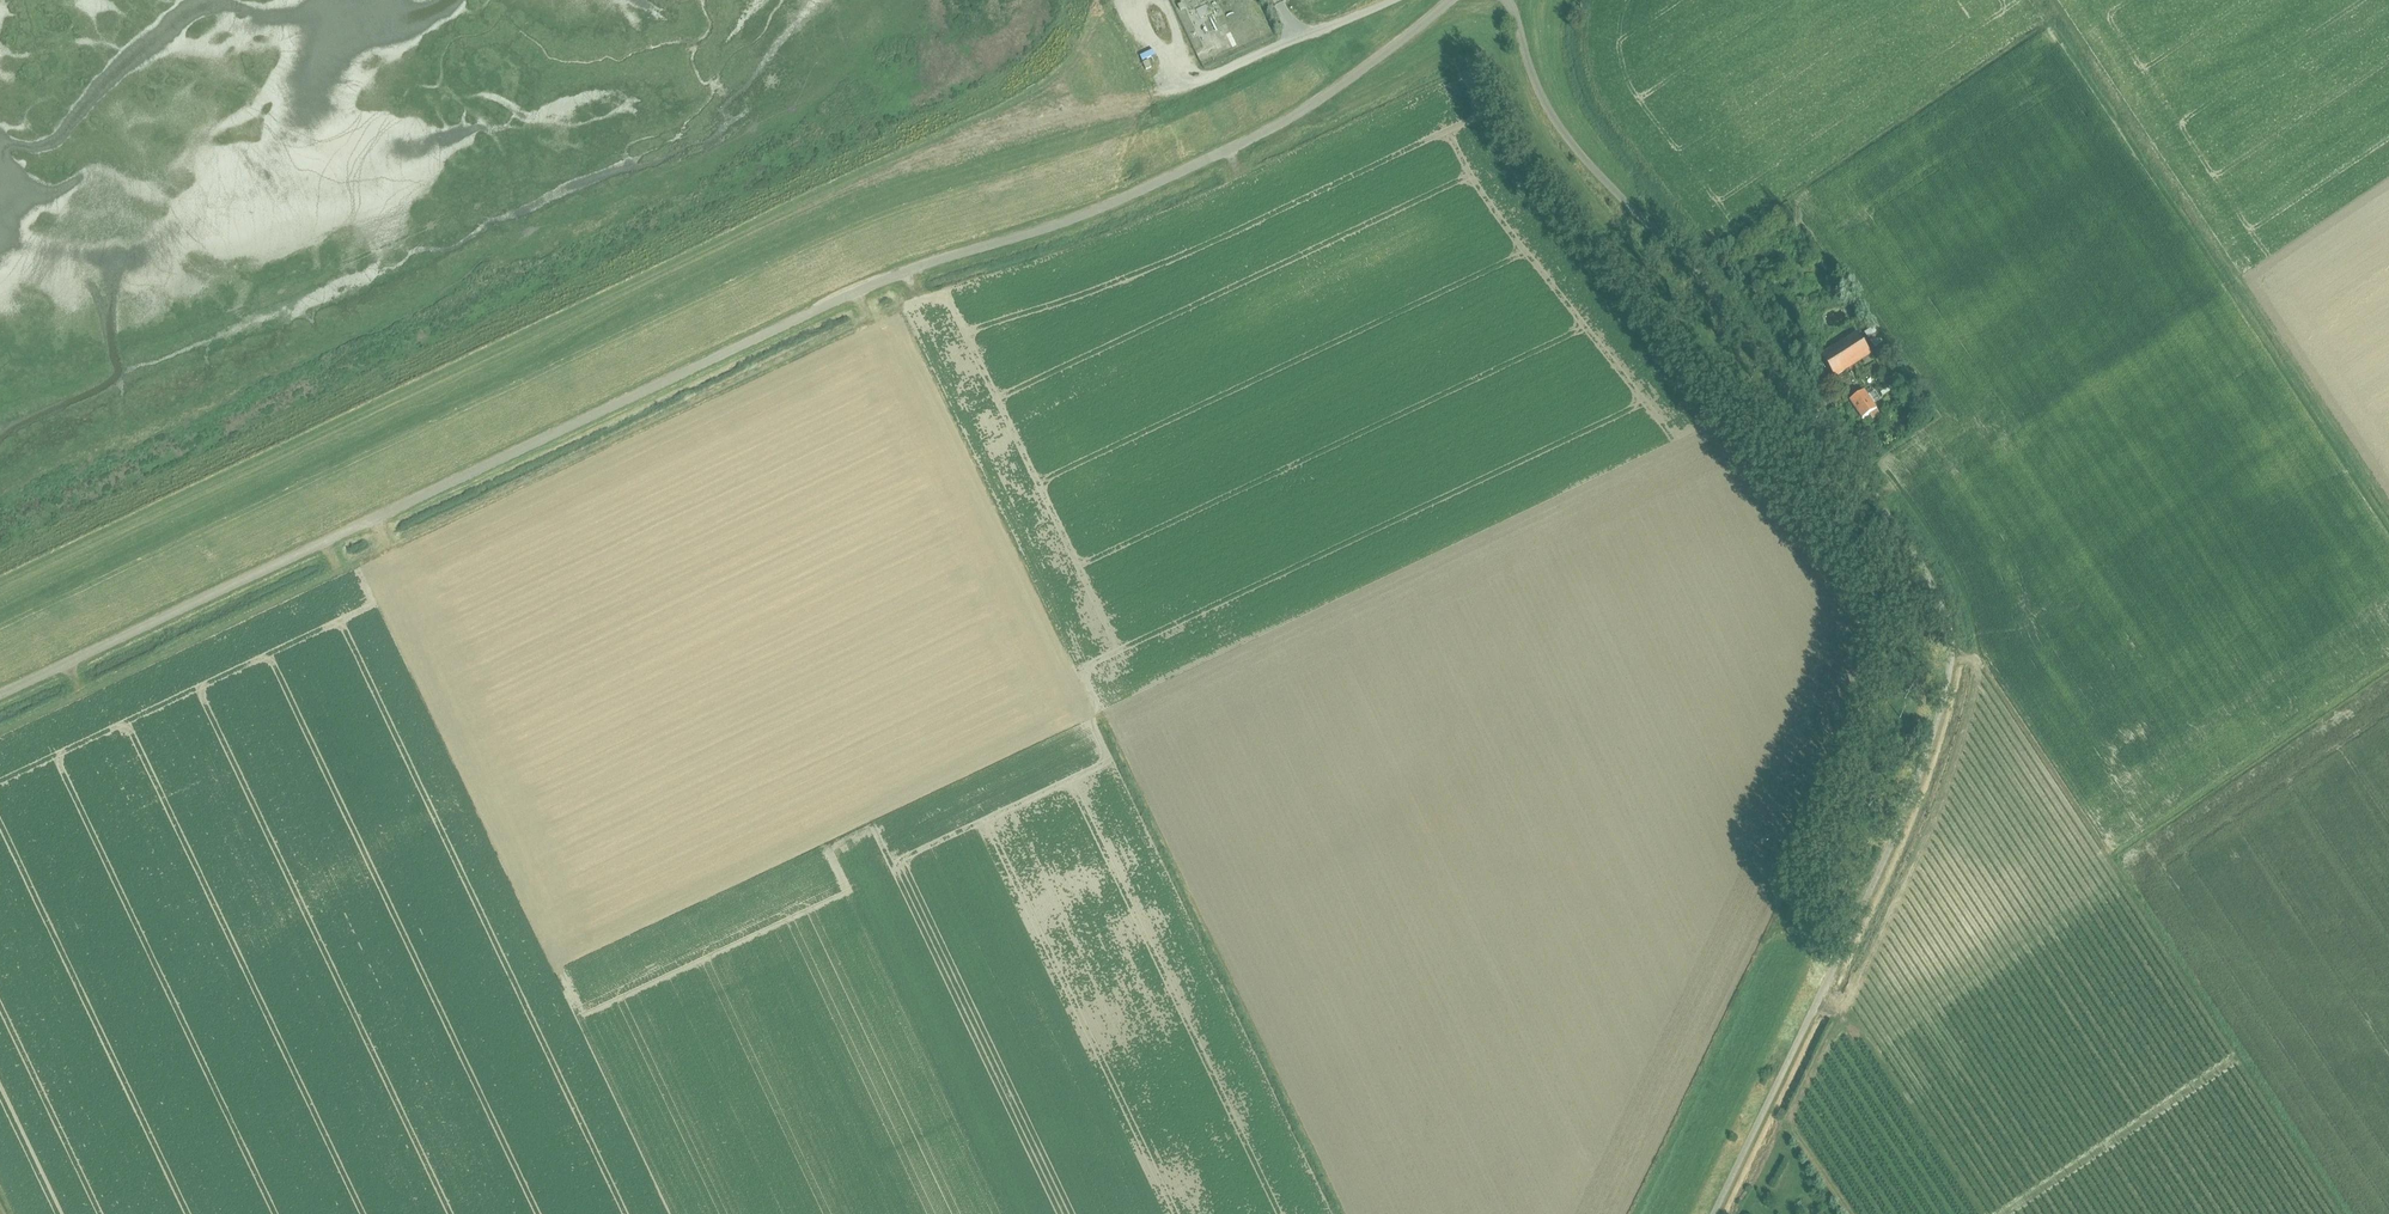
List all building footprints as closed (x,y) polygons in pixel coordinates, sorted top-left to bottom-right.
[(1149,61),(1143,63),(1146,70),(1152,67),(1149,61)] [(1874,329),(1863,335),(1874,351),(1883,345),(1884,344),(1874,329)] [(1834,380),(1871,357),(1857,334),(1820,357),(1834,380)] [(1883,345),(1874,351),(1878,357),(1888,351),(1883,345)] [(1814,367),(1808,371),(1818,386),(1824,382),(1814,367)] [(1875,391),(1866,397),(1864,393),(1849,402),(1862,421),(1869,417),(1872,421),(1879,416),(1873,406),(1881,401),(1875,391)] [(1795,1198),(1789,1203),(1797,1212),(1803,1206),(1795,1198)]
